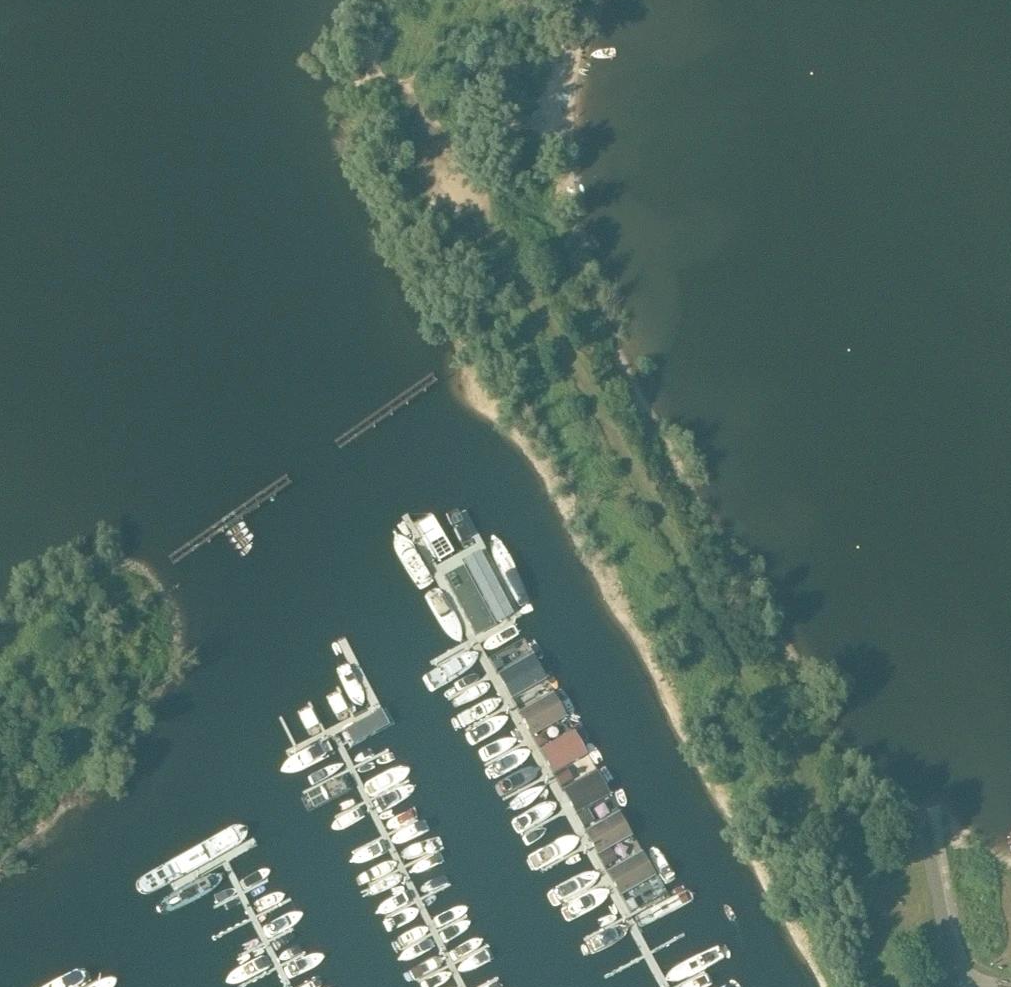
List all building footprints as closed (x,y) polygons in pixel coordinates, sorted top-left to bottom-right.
[(511,698),(552,676),(528,633),(487,656),(511,698)] [(535,741),(576,718),(552,676),(511,698),(535,741)] [(558,784),(600,761),(576,718),(535,741),(558,784)] [(582,826),(623,804),(600,761),(558,784),(582,826)] [(606,869),(647,846),(623,804),(582,826),(606,869)] [(647,846),(606,869),(629,912),(671,889),(647,846)]
